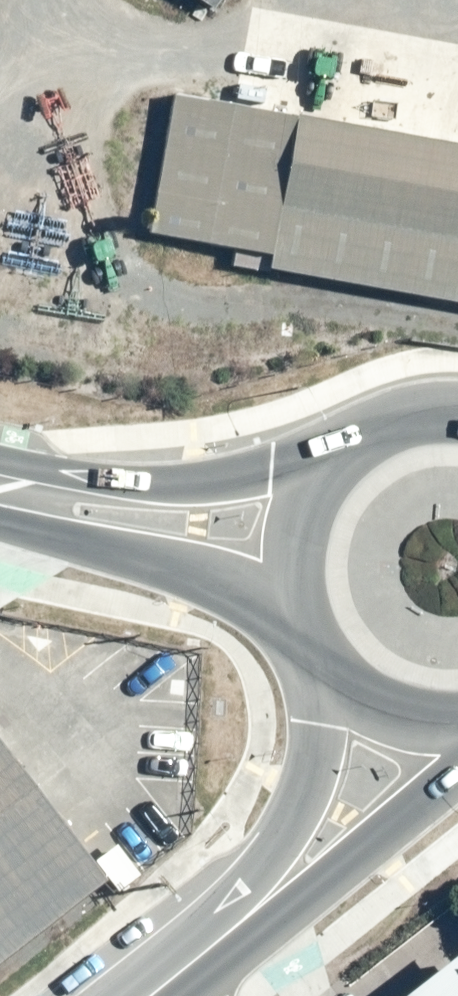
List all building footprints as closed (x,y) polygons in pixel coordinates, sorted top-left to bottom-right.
[(140,75),(111,225),(457,291),(457,135),(140,75)] [(79,878),(0,777),(0,939),(79,878)] [(427,945),(360,995),(457,995),(457,986),(427,945)]
